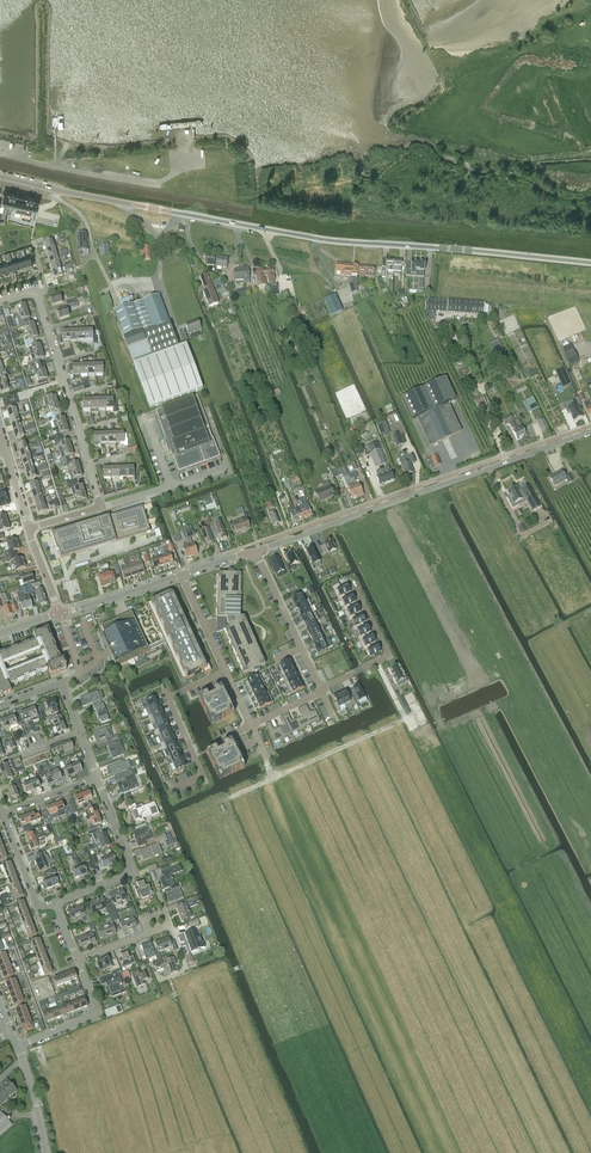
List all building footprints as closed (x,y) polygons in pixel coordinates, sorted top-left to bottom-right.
[(162,124),(163,129),(202,126),(202,120),(162,124)] [(38,204),(39,200),(37,200),(36,199),(34,199),(26,197),(24,196),(18,195),(17,195),(17,194),(9,192),(9,193),(4,192),(4,191),(1,201),(2,201),(10,203),(9,208),(7,215),(34,221),(35,215),(37,209),(37,207),(38,204)] [(89,255),(87,234),(77,235),(78,252),(83,251),(83,255),(89,255)] [(46,250),(55,247),(53,241),(44,243),(46,250)] [(143,249),(136,249),(137,259),(146,258),(147,267),(151,267),(149,246),(143,247),(143,249)] [(48,256),(57,254),(55,247),(46,250),(48,256)] [(50,264),(59,261),(57,254),(48,256),(50,264)] [(214,266),(215,256),(207,256),(206,266),(214,266)] [(26,268),(33,266),(31,257),(23,259),(26,268)] [(227,268),(228,258),(217,257),(216,267),(227,268)] [(19,270),(26,268),(23,259),(16,261),(19,270)] [(393,267),(393,261),(386,260),(383,260),(382,268),(386,268),(386,271),(386,272),(393,272),(393,267)] [(12,272),(19,270),(16,261),(10,263),(12,272)] [(50,264),(52,272),(61,269),(59,261),(50,264)] [(401,267),(401,266),(404,266),(404,265),(405,265),(405,262),(401,262),(401,261),(393,261),(393,267),(393,272),(400,272),(401,267)] [(424,271),(424,262),(419,262),(415,262),(410,261),(406,261),(405,276),(423,277),(424,271)] [(5,274),(12,272),(10,263),(2,266),(5,274)] [(351,274),(352,265),(339,264),(337,264),(337,263),(336,265),(336,272),(335,277),(346,278),(347,277),(350,277),(351,274)] [(71,266),(64,268),(61,269),(52,272),(54,279),(63,276),(62,272),(65,271),(72,269),(71,266)] [(359,266),(358,273),(364,274),(364,276),(374,276),(375,267),(359,266)] [(273,268),(264,269),(265,276),(266,278),(265,276),(267,276),(269,282),(270,286),(271,286),(272,291),(278,290),(276,284),(274,285),(274,281),(275,281),(274,278),(273,268)] [(234,281),(243,281),(243,269),(237,269),(237,270),(234,270),(234,281)] [(267,286),(266,278),(265,276),(264,269),(256,270),(256,276),(257,287),(267,286)] [(201,293),(203,292),(212,288),(207,275),(200,277),(203,286),(199,288),(200,291),(201,293)] [(357,281),(356,279),(348,281),(351,294),(359,292),(358,287),(356,281),(357,281)] [(227,292),(224,284),(224,285),(221,286),(219,287),(222,294),(227,292)] [(218,304),(212,288),(203,292),(207,302),(209,307),(218,304)] [(335,294),(324,299),(331,316),(343,311),(335,294)] [(52,306),(64,303),(62,295),(50,298),(52,306)] [(159,295),(113,312),(120,330),(121,330),(128,348),(146,341),(143,333),(144,333),(153,357),(134,364),(150,409),(202,390),(186,345),(178,348),(169,323),(170,323),(159,295)] [(425,311),(447,312),(483,315),(484,302),(448,300),(426,299),(425,311)] [(19,315),(27,312),(25,305),(16,307),(19,314),(19,315)] [(67,309),(57,312),(59,320),(69,317),(67,309)] [(21,322),(18,322),(18,323),(17,323),(18,326),(19,326),(28,323),(27,320),(29,319),(27,312),(19,315),(19,314),(16,315),(17,318),(20,318),(21,322)] [(189,323),(185,325),(189,334),(194,332),(194,333),(201,330),(198,321),(190,324),(189,323)] [(438,333),(447,329),(443,321),(434,326),(436,330),(438,333)] [(27,334),(35,331),(33,324),(29,325),(28,323),(19,326),(20,328),(25,326),(27,334)] [(78,341),(85,340),(85,329),(77,330),(78,341)] [(93,337),(93,336),(93,329),(85,329),(85,340),(86,344),(93,344),(97,344),(97,336),(93,337)] [(63,341),(70,341),(70,330),(62,331),(62,336),(59,336),(60,344),(63,344),(63,341)] [(70,341),(78,341),(77,330),(70,330),(70,341)] [(25,346),(34,343),(33,340),(38,338),(35,331),(27,334),(29,341),(24,342),(25,346)] [(499,354),(505,351),(499,337),(492,340),(499,354)] [(30,355),(42,352),(40,345),(35,346),(34,343),(25,346),(26,349),(28,348),(30,355)] [(570,344),(562,348),(564,354),(573,350),(571,344),(570,344)] [(570,366),(579,362),(573,350),(564,354),(570,366)] [(30,355),(32,363),(30,363),(31,365),(40,362),(39,361),(44,359),(42,352),(30,355)] [(37,375),(45,372),(43,365),(41,366),(40,362),(31,365),(32,369),(35,368),(37,375)] [(81,376),(88,375),(88,364),(80,365),(81,376)] [(88,375),(96,375),(95,364),(88,364),(88,375)] [(95,364),(96,375),(103,374),(104,378),(107,378),(107,370),(103,370),(103,364),(95,364)] [(73,376),(81,376),(80,365),(72,365),(73,366),(73,371),(73,376)] [(583,382),(577,365),(572,367),(579,384),(583,382)] [(462,377),(469,373),(466,368),(459,371),(462,377)] [(530,372),(528,373),(530,379),(537,375),(535,370),(532,371),(530,372)] [(572,384),(566,371),(556,375),(562,388),(571,384),(572,384)] [(45,372),(37,375),(39,382),(37,382),(38,385),(47,383),(46,380),(47,380),(45,372)] [(402,398),(412,419),(416,417),(429,446),(461,432),(448,403),(455,400),(445,378),(402,398)] [(9,391),(7,384),(0,386),(0,391),(1,394),(9,391)] [(78,392),(84,390),(82,384),(76,386),(78,392)] [(44,400),(46,407),(49,406),(49,407),(58,404),(56,397),(55,397),(54,394),(48,395),(49,399),(44,400)] [(482,395),(473,400),(479,412),(480,412),(488,408),(482,395)] [(178,472),(220,457),(213,438),(212,439),(208,428),(209,428),(197,396),(156,411),(168,443),(166,443),(169,451),(171,451),(178,472)] [(105,398),(106,409),(114,408),(114,412),(118,412),(117,404),(114,404),(113,397),(105,398)] [(528,414),(538,409),(533,397),(522,403),(528,414)] [(567,407),(565,408),(568,414),(570,413),(574,422),(583,418),(578,407),(581,405),(578,397),(572,400),(573,400),(574,404),(567,407)] [(96,412),(99,411),(98,398),(91,399),(91,409),(91,412),(96,412)] [(83,410),(91,409),(91,399),(83,399),(83,410)] [(49,407),(51,414),(46,415),(47,419),(57,416),(55,413),(60,411),(58,404),(49,407)] [(18,416),(24,414),(30,412),(28,405),(21,407),(23,411),(17,413),(16,409),(7,411),(9,418),(18,416)] [(509,424),(510,426),(517,441),(526,436),(518,420),(513,422),(512,420),(510,415),(502,419),(506,426),(509,424)] [(9,418),(12,425),(20,423),(18,416),(9,418)] [(58,420),(57,416),(47,419),(48,423),(53,422),(55,429),(67,425),(64,418),(58,420)] [(542,433),(549,430),(544,419),(537,422),(542,433)] [(373,422),(368,423),(371,435),(376,433),(373,422)] [(385,422),(377,425),(381,436),(390,433),(385,422)] [(14,432),(22,430),(20,423),(12,425),(14,432)] [(62,435),(69,433),(67,425),(55,429),(52,430),(53,433),(56,432),(57,436),(49,439),(51,442),(52,442),(63,439),(62,435)] [(35,426),(28,428),(22,430),(14,432),(16,439),(24,437),(23,433),(29,431),(35,429),(35,426)] [(109,444),(117,443),(116,432),(108,433),(109,444)] [(123,432),(116,432),(117,443),(120,443),(121,444),(121,445),(124,445),(124,447),(128,446),(127,439),(127,435),(126,434),(125,433),(124,433),(123,432)] [(93,444),(101,444),(101,433),(93,433),(93,444)] [(101,444),(109,444),(108,433),(101,433),(101,444)] [(398,433),(393,435),(394,438),(397,446),(406,443),(403,435),(399,436),(398,433)] [(60,452),(65,450),(71,449),(69,441),(64,442),(63,439),(52,442),(52,443),(54,445),(55,445),(60,444),(62,448),(59,449),(60,452)] [(20,452),(28,450),(26,442),(17,445),(20,452)] [(378,442),(368,446),(375,467),(386,463),(378,442)] [(71,449),(65,450),(60,452),(62,459),(56,461),(57,464),(61,463),(61,464),(70,461),(69,457),(73,456),(71,449)] [(28,450),(20,452),(22,459),(43,453),(42,450),(35,452),(35,451),(29,453),(28,450)] [(22,459),(24,466),(32,464),(31,460),(37,458),(44,456),(43,453),(22,459)] [(428,471),(441,465),(437,456),(424,462),(427,469),(428,471)] [(67,466),(69,473),(80,470),(78,463),(71,465),(70,461),(61,464),(62,468),(67,466)] [(405,476),(413,473),(409,462),(401,465),(405,476)] [(26,474),(37,470),(35,471),(32,464),(24,466),(26,474)] [(134,466),(126,467),(126,477),(134,477),(134,481),(138,481),(138,473),(134,473),(134,466)] [(357,497),(350,479),(349,475),(345,466),(336,469),(339,477),(343,475),(344,477),(348,488),(352,499),(357,497)] [(104,479),(111,478),(111,467),(103,468),(104,479)] [(111,478),(119,478),(118,467),(111,467),(111,478)] [(126,467),(118,467),(119,478),(123,478),(123,481),(127,481),(126,477),(126,467)] [(385,484),(394,480),(391,471),(390,472),(389,467),(383,469),(385,473),(376,477),(380,486),(381,486),(384,485),(385,484)] [(37,470),(26,474),(28,480),(37,478),(36,477),(39,477),(37,470)] [(67,486),(76,483),(75,479),(82,477),(80,470),(69,473),(71,480),(66,482),(67,486)] [(561,471),(549,478),(554,486),(566,479),(568,483),(572,481),(568,474),(565,476),(561,471)] [(350,479),(357,497),(363,495),(359,484),(357,485),(354,478),(357,476),(356,473),(350,476),(351,479),(350,479)] [(324,489),(315,493),(319,501),(326,498),(327,499),(334,496),(328,482),(322,484),(324,489)] [(76,495),(84,493),(82,485),(77,487),(76,483),(67,486),(69,490),(71,489),(73,496),(76,495)] [(32,493),(40,490),(38,484),(30,486),(32,493)] [(516,486),(507,491),(509,496),(507,498),(513,508),(518,505),(517,503),(525,498),(532,511),(540,507),(529,486),(521,490),(522,492),(519,493),(516,486)] [(32,493),(34,500),(42,497),(45,496),(43,489),(40,490),(32,493)] [(75,503),(72,504),(74,508),(82,505),(81,502),(87,500),(84,493),(76,495),(78,502),(75,503)] [(36,507),(45,505),(42,497),(34,500),(36,507)] [(309,508),(305,497),(296,501),(297,505),(296,505),(302,519),(312,515),(309,508)] [(7,499),(0,501),(0,509),(9,507),(8,504),(9,504),(7,499)] [(188,506),(187,504),(183,505),(184,507),(177,510),(178,512),(189,508),(188,506)] [(45,505),(36,507),(38,515),(47,512),(45,505)] [(151,531),(143,506),(139,507),(129,510),(128,510),(97,519),(97,520),(54,533),(52,533),(57,550),(58,549),(61,558),(87,550),(88,551),(88,550),(109,544),(110,544),(147,532),(151,531)] [(295,513),(294,511),(293,509),(287,511),(290,519),(292,519),(294,523),(298,521),(295,513)] [(173,522),(178,520),(174,510),(169,512),(173,522)] [(275,510),(268,512),(270,516),(273,525),(279,523),(276,514),(275,510)] [(247,519),(232,524),(235,533),(242,530),(243,532),(250,529),(247,519)] [(221,521),(211,524),(215,536),(218,535),(219,537),(220,536),(222,540),(227,538),(223,528),(221,521)] [(10,530),(8,523),(0,525),(0,533),(10,530)] [(521,534),(526,531),(523,524),(518,527),(521,534)] [(206,543),(213,541),(208,529),(202,531),(206,543)] [(187,539),(194,536),(192,530),(185,533),(187,539)] [(175,544),(181,541),(179,535),(172,537),(175,544)] [(325,545),(319,547),(322,554),(328,551),(329,553),(337,550),(332,539),(331,540),(330,539),(325,541),(326,542),(324,543),(325,545)] [(6,559),(15,556),(13,552),(20,550),(17,540),(6,543),(10,553),(5,554),(6,559)] [(187,543),(192,557),(198,555),(194,544),(192,545),(191,541),(187,543)] [(187,559),(192,557),(187,543),(183,544),(185,547),(183,548),(187,559)] [(164,548),(162,548),(165,556),(164,556),(167,565),(168,565),(170,564),(173,563),(170,554),(167,555),(166,550),(168,549),(167,547),(164,548)] [(158,550),(158,552),(160,552),(162,557),(158,558),(161,567),(167,565),(164,556),(165,556),(162,548),(158,550)] [(306,551),(310,558),(309,558),(308,558),(310,562),(310,561),(311,561),(314,565),(320,562),(313,548),(306,551)] [(286,556),(290,564),(287,565),(290,572),(296,569),(294,565),(299,563),(298,560),(299,560),(297,555),(295,556),(294,552),(293,552),(292,551),(288,553),(289,554),(286,556)] [(153,552),(155,559),(152,561),(153,564),(150,565),(152,568),(154,567),(155,569),(161,567),(158,558),(156,552),(153,552)] [(15,556),(6,559),(8,563),(11,562),(12,566),(14,565),(16,571),(26,568),(23,558),(16,560),(15,556)] [(134,564),(138,575),(145,572),(139,556),(137,557),(139,562),(134,564)] [(278,557),(269,561),(273,568),(276,575),(280,573),(280,574),(281,573),(281,572),(285,571),(282,566),(281,562),(280,562),(278,557)] [(138,575),(134,564),(130,565),(128,559),(126,560),(131,577),(138,575)] [(124,579),(131,577),(126,560),(123,561),(125,567),(120,568),(124,579)] [(224,630),(244,675),(253,671),(254,673),(260,671),(259,668),(265,666),(244,618),(240,618),(241,574),(234,573),(234,571),(228,570),(228,573),(218,573),(217,633),(224,630)] [(109,584),(116,581),(113,572),(106,574),(109,584)] [(321,580),(329,576),(327,572),(319,575),(321,580)] [(19,581),(22,580),(23,585),(34,582),(31,574),(22,577),(21,573),(17,575),(19,579),(18,579),(19,581)] [(101,586),(109,584),(106,574),(98,576),(101,586)] [(34,592),(32,588),(31,584),(26,586),(27,588),(21,589),(22,592),(27,610),(32,608),(29,598),(28,596),(33,594),(32,592),(34,592)] [(334,586),(332,587),(337,598),(344,594),(350,591),(347,585),(341,588),(339,584),(334,586)] [(294,585),(287,589),(289,593),(296,590),(294,585)] [(47,604),(43,589),(36,592),(40,606),(47,604)] [(132,611),(101,626),(120,665),(166,644),(183,680),(203,670),(204,674),(212,671),(175,591),(147,603),(164,639),(148,646),(132,611)] [(17,594),(18,597),(18,598),(19,601),(19,602),(22,611),(27,610),(22,592),(17,594)] [(305,601),(302,593),(300,594),(299,592),(293,595),(294,597),(292,598),(294,603),(292,604),(293,606),(305,601)] [(7,594),(1,596),(4,604),(5,607),(4,608),(7,617),(12,615),(10,606),(9,606),(8,603),(9,602),(7,594)] [(346,598),(344,594),(337,598),(339,602),(342,601),(345,606),(342,608),(349,604),(355,601),(352,595),(346,598)] [(308,607),(305,601),(293,606),(294,609),(296,608),(299,612),(308,607)] [(351,608),(349,604),(342,608),(344,612),(345,612),(347,611),(347,612),(350,616),(347,618),(354,614),(360,611),(357,605),(351,608)] [(311,606),(308,607),(299,612),(301,617),(299,618),(300,620),(312,614),(314,613),(311,606)] [(305,626),(315,621),(312,614),(300,620),(301,622),(303,621),(305,626)] [(356,618),(354,614),(347,618),(349,622),(352,621),(355,626),(352,628),(359,624),(365,621),(362,615),(356,618)] [(318,628),(315,621),(305,626),(307,630),(305,631),(306,634),(318,628)] [(361,628),(359,624),(352,628),(357,638),(365,635),(364,635),(370,631),(367,625),(361,628)] [(67,670),(63,660),(61,661),(48,628),(40,631),(40,632),(33,635),(35,640),(0,654),(0,696),(12,692),(8,682),(10,682),(11,684),(48,670),(46,667),(48,667),(52,676),(67,670)] [(321,634),(318,628),(306,634),(307,636),(309,635),(311,639),(321,634)] [(324,641),(321,634),(311,639),(314,644),(312,645),(313,647),(324,641)] [(366,638),(365,635),(357,638),(362,648),(369,644),(375,641),(372,635),(366,638)] [(328,648),(324,641),(313,647),(314,649),(316,648),(318,653),(320,652),(321,654),(327,651),(326,649),(328,648)] [(371,648),(369,644),(362,648),(365,653),(367,651),(370,657),(374,655),(379,653),(381,652),(377,645),(371,648)] [(290,660),(278,666),(281,672),(293,666),(290,660)] [(398,665),(389,669),(396,684),(405,679),(398,665)] [(293,666),(281,672),(284,677),(295,672),(293,666)] [(284,677),(282,678),(285,683),(298,677),(295,672),(284,677)] [(247,681),(250,687),(263,680),(260,675),(247,681)] [(285,683),(288,689),(301,683),(298,677),(285,683)] [(250,687),(252,692),(264,687),(265,686),(263,680),(250,687)] [(288,689),(290,695),(303,688),(301,683),(288,689)] [(351,691),(356,702),(366,698),(359,684),(353,687),(354,689),(351,691)] [(252,692),(255,698),(267,692),(266,692),(264,687),(252,692)] [(228,702),(222,690),(219,691),(218,689),(213,691),(214,692),(207,695),(207,694),(202,697),(202,696),(198,698),(199,699),(200,701),(206,713),(209,721),(211,725),(214,723),(222,719),(231,715),(229,711),(232,710),(228,701),(228,702)] [(255,698),(258,703),(271,697),(268,691),(266,692),(267,692),(255,698)] [(346,691),(340,694),(345,705),(344,705),(346,707),(355,703),(351,695),(348,697),(346,691)] [(101,703),(99,699),(98,697),(99,697),(97,692),(80,699),(83,707),(92,703),(93,705),(98,704),(101,703)] [(333,704),(337,712),(340,710),(339,707),(344,705),(345,705),(340,694),(334,697),(336,703),(333,704)] [(142,702),(145,709),(160,703),(159,701),(157,701),(155,697),(153,698),(152,695),(146,698),(147,700),(142,702)] [(258,703),(260,709),(273,703),(271,697),(258,703)] [(406,707),(401,697),(398,699),(403,709),(406,707)] [(59,713),(57,708),(58,707),(57,706),(58,706),(57,703),(56,703),(55,700),(46,704),(49,711),(50,711),(52,716),(59,713)] [(98,704),(93,705),(94,708),(95,708),(100,720),(102,723),(109,720),(103,704),(102,702),(101,703),(98,704)] [(161,705),(160,703),(145,709),(148,716),(149,717),(153,715),(153,714),(161,711),(159,706),(161,705)] [(306,705),(302,707),(310,725),(316,722),(317,724),(321,722),(315,711),(310,713),(306,705)] [(302,717),(297,719),(302,731),(306,729),(305,727),(310,725),(302,707),(298,709),(302,717)] [(39,721),(42,720),(39,712),(36,713),(34,708),(28,711),(32,722),(38,719),(39,721)] [(18,718),(21,726),(25,724),(24,722),(27,721),(29,727),(33,726),(32,722),(28,711),(20,714),(22,717),(18,718)] [(163,715),(161,711),(153,714),(153,715),(156,721),(166,717),(165,714),(163,715)] [(288,714),(284,716),(292,733),(298,731),(298,733),(302,731),(297,719),(292,722),(288,714)] [(55,727),(64,723),(61,717),(58,718),(56,715),(46,719),(47,722),(52,720),(55,727)] [(21,726),(18,718),(15,719),(14,716),(7,719),(11,728),(17,725),(18,727),(21,726)] [(283,726),(278,728),(284,740),(288,738),(287,736),(292,733),(284,716),(280,718),(283,726)] [(167,719),(166,717),(156,721),(152,723),(155,730),(159,728),(167,724),(165,720),(167,719)] [(11,728),(7,719),(0,722),(3,728),(0,729),(0,730),(3,737),(6,735),(4,730),(11,728)] [(58,734),(52,736),(54,739),(61,736),(60,733),(66,731),(64,723),(55,727),(58,734)] [(270,723),(265,725),(274,742),(279,740),(280,742),(284,740),(278,728),(273,731),(270,723)] [(162,735),(172,730),(171,728),(169,729),(167,724),(159,728),(162,735)] [(106,740),(113,738),(111,732),(112,731),(110,727),(106,728),(93,733),(96,741),(105,737),(106,740)] [(173,733),(172,730),(162,735),(158,737),(161,744),(165,742),(174,738),(171,734),(173,733)] [(113,738),(106,740),(108,744),(107,744),(113,759),(124,755),(123,752),(124,752),(119,739),(118,736),(113,738)] [(168,749),(179,744),(178,742),(176,743),(174,738),(165,742),(168,749)] [(10,746),(15,744),(14,741),(1,746),(0,744),(0,750),(5,747),(6,748),(10,746)] [(63,742),(55,745),(56,748),(62,746),(65,753),(73,750),(73,748),(72,745),(71,742),(64,745),(63,742)] [(212,753),(208,755),(214,768),(219,779),(231,773),(231,774),(244,767),(239,755),(238,755),(233,744),(229,745),(228,743),(222,746),(224,749),(222,750),(221,747),(217,750),(216,749),(211,751),(212,753)] [(180,746),(179,744),(168,749),(164,751),(167,758),(170,757),(170,756),(180,752),(178,747),(180,746)] [(185,758),(184,756),(182,756),(180,752),(170,756),(170,757),(173,763),(185,758)] [(75,764),(72,765),(72,767),(75,775),(82,772),(77,758),(74,760),(75,764)] [(184,761),(186,760),(185,758),(173,763),(176,770),(178,770),(179,772),(185,769),(184,767),(186,766),(184,761)] [(0,767),(0,768),(2,774),(14,770),(13,767),(12,767),(10,761),(7,762),(7,764),(0,767)] [(61,769),(58,761),(55,763),(56,767),(50,769),(55,783),(62,780),(58,771),(61,770),(61,769)] [(120,777),(131,772),(130,769),(132,768),(129,761),(107,769),(110,777),(114,775),(115,778),(120,777)] [(75,775),(72,767),(72,765),(70,762),(66,764),(66,767),(65,768),(66,771),(69,777),(71,777),(75,775)] [(37,769),(38,772),(41,779),(45,778),(48,785),(55,783),(50,769),(43,772),(41,767),(37,769)] [(14,770),(2,774),(5,782),(9,781),(13,779),(12,775),(14,774),(13,770),(14,770)] [(131,772),(120,777),(121,780),(125,778),(130,791),(138,788),(133,775),(131,772)] [(29,780),(33,791),(40,789),(39,786),(42,784),(38,773),(35,775),(37,780),(33,781),(32,779),(29,780)] [(27,794),(33,791),(29,780),(27,782),(28,784),(23,785),(27,794)] [(13,789),(9,791),(12,799),(15,798),(15,799),(18,798),(18,797),(19,797),(16,788),(21,786),(20,783),(12,786),(13,789)] [(82,795),(88,809),(92,807),(90,803),(89,803),(88,801),(93,800),(90,792),(82,795)] [(85,810),(88,809),(82,795),(75,797),(78,805),(82,804),(85,810)] [(72,800),(69,802),(70,805),(71,807),(74,814),(77,813),(74,806),(72,800)] [(62,802),(54,805),(59,817),(66,814),(70,813),(68,809),(65,810),(64,809),(64,807),(62,802)] [(135,804),(128,807),(129,810),(131,810),(136,824),(141,822),(141,824),(145,822),(143,818),(151,815),(152,817),(159,814),(154,802),(143,807),(142,805),(136,807),(135,804)] [(48,811),(42,814),(44,820),(46,825),(52,822),(52,820),(59,817),(54,805),(47,808),(48,811)] [(70,805),(64,807),(64,809),(65,810),(68,809),(70,813),(70,815),(74,814),(71,807),(70,805)] [(87,821),(91,819),(99,817),(96,809),(88,812),(85,813),(87,817),(86,817),(87,821)] [(34,813),(26,816),(29,824),(37,821),(41,819),(39,814),(35,816),(34,813)] [(29,824),(26,816),(19,819),(20,821),(22,827),(26,825),(29,832),(32,830),(29,824)] [(90,832),(100,828),(99,825),(102,824),(99,817),(91,819),(94,826),(89,828),(90,832)] [(139,829),(133,832),(139,846),(146,844),(145,841),(149,839),(148,836),(148,835),(148,834),(150,833),(147,826),(139,829)] [(96,844),(108,840),(105,833),(103,834),(100,828),(90,832),(87,833),(89,836),(93,835),(95,841),(91,842),(92,845),(92,846),(96,844)] [(40,839),(43,838),(44,837),(43,834),(37,836),(36,832),(34,833),(33,833),(28,835),(26,836),(29,843),(36,840),(40,839)] [(169,833),(156,839),(158,843),(165,841),(167,847),(174,844),(176,843),(175,839),(172,840),(169,833)] [(31,851),(39,848),(36,840),(29,843),(31,851)] [(110,846),(108,840),(96,844),(97,847),(101,846),(102,849),(110,846)] [(162,853),(158,843),(140,850),(144,860),(162,853)] [(105,852),(110,866),(117,863),(113,855),(110,856),(109,853),(111,852),(110,850),(105,852)] [(104,868),(110,866),(105,852),(101,853),(101,856),(103,855),(104,859),(101,860),(104,868)] [(49,862),(53,861),(52,858),(45,861),(43,858),(46,856),(45,853),(36,856),(38,859),(35,860),(38,867),(46,864),(49,862)] [(75,861),(82,876),(88,874),(86,870),(90,868),(89,865),(81,867),(80,864),(79,864),(78,860),(75,861)] [(75,879),(82,876),(75,861),(73,862),(75,866),(74,866),(76,870),(72,871),(75,879)] [(13,869),(10,862),(3,865),(5,872),(13,869)] [(52,868),(51,868),(50,865),(49,862),(46,864),(38,867),(40,873),(45,872),(46,874),(48,874),(53,872),(52,868)] [(141,876),(157,869),(155,864),(139,871),(141,876)] [(164,878),(160,880),(164,889),(171,887),(169,880),(171,879),(172,880),(173,879),(172,878),(171,875),(182,871),(180,865),(161,872),(162,876),(164,875),(164,878)] [(16,876),(13,869),(5,872),(8,879),(16,876)] [(48,874),(53,888),(59,885),(58,882),(62,880),(60,876),(57,877),(56,877),(53,878),(52,875),(55,874),(55,873),(54,871),(53,872),(48,874)] [(47,890),(53,888),(48,874),(46,874),(42,876),(43,879),(46,878),(47,881),(44,882),(45,885),(43,886),(44,890),(46,889),(47,890)] [(18,883),(16,876),(8,879),(10,886),(18,883)] [(139,888),(135,889),(138,897),(142,896),(142,898),(143,898),(149,896),(149,895),(148,894),(152,892),(149,884),(145,885),(143,880),(136,882),(139,888)] [(21,889),(18,883),(10,886),(8,887),(10,893),(21,889)] [(175,889),(165,893),(169,904),(184,898),(180,889),(182,888),(181,883),(173,886),(175,889)] [(21,897),(23,896),(21,889),(10,893),(11,896),(14,895),(16,902),(22,900),(21,897)] [(126,899),(125,898),(122,890),(109,895),(113,904),(126,899)] [(106,908),(104,902),(103,898),(89,903),(93,913),(106,908)] [(17,907),(18,911),(26,908),(24,901),(13,905),(14,908),(17,907)] [(183,920),(184,923),(190,921),(189,918),(192,917),(187,904),(177,908),(182,921),(183,920)] [(82,905),(68,910),(72,920),(85,915),(82,905)] [(21,918),(29,915),(26,908),(18,911),(21,918)] [(133,917),(119,922),(123,932),(136,927),(136,926),(137,926),(138,924),(137,921),(135,920),(134,921),(134,920),(138,919),(135,912),(132,914),(133,917)] [(24,924),(32,921),(29,915),(21,918),(24,924)] [(192,929),(200,926),(198,919),(189,922),(192,929)] [(26,931),(34,928),(32,921),(24,924),(26,931)] [(100,938),(102,937),(103,939),(116,934),(113,924),(99,929),(100,931),(97,931),(100,938)] [(29,938),(37,935),(34,928),(26,931),(29,938)] [(195,930),(185,934),(192,952),(205,947),(201,937),(198,938),(195,930)] [(82,947),(96,942),(92,933),(79,938),(82,947)] [(174,941),(171,942),(169,938),(155,943),(158,950),(159,952),(172,947),(174,952),(178,950),(174,941)] [(34,948),(42,945),(40,939),(32,942),(34,948)] [(159,952),(158,950),(154,951),(151,942),(141,946),(147,960),(156,956),(158,961),(161,959),(159,952)] [(37,955),(45,952),(42,945),(34,948),(37,955)] [(123,959),(119,960),(122,969),(136,963),(133,955),(129,957),(127,951),(120,953),(123,959)] [(39,962),(47,959),(45,952),(37,955),(39,962)] [(111,972),(120,969),(121,969),(118,961),(113,963),(111,957),(97,962),(100,972),(110,969),(111,972)] [(9,963),(7,958),(0,960),(0,967),(9,963)] [(157,971),(166,967),(169,975),(179,972),(174,958),(164,962),(162,963),(161,959),(158,961),(152,963),(153,966),(155,966),(157,971)] [(42,969),(50,966),(47,959),(39,962),(42,969)] [(11,969),(9,963),(0,967),(0,968),(2,973),(11,969)] [(45,976),(53,973),(50,966),(42,969),(45,976)] [(4,979),(14,976),(11,969),(2,973),(4,979)] [(121,972),(120,969),(111,972),(113,975),(99,980),(101,984),(102,986),(108,984),(111,995),(115,993),(125,990),(118,973),(121,972)] [(72,986),(75,985),(73,980),(77,979),(74,971),(67,973),(70,982),(72,986)] [(140,971),(132,974),(137,988),(145,985),(144,981),(149,979),(147,972),(141,974),(140,971)] [(130,978),(128,972),(122,974),(125,980),(130,978)] [(64,984),(70,982),(67,973),(61,976),(64,984)] [(57,987),(64,984),(61,976),(54,979),(57,987)] [(8,989),(17,986),(15,979),(6,983),(8,989)] [(10,994),(19,990),(17,986),(8,989),(10,994)] [(12,999),(21,996),(19,990),(10,994),(12,999)] [(14,1006),(24,1002),(21,996),(12,999),(14,1006)] [(85,996),(77,999),(78,1001),(81,1010),(88,1007),(86,1002),(87,1002),(85,996)] [(78,1001),(77,999),(70,1002),(71,1004),(74,1012),(81,1010),(78,1001)] [(74,1012),(71,1004),(70,1002),(64,1004),(64,1006),(68,1015),(74,1012)] [(18,1015),(27,1012),(25,1006),(16,1010),(18,1015)] [(61,1017),(68,1015),(64,1006),(58,1009),(61,1017)] [(57,1007),(50,1010),(54,1020),(61,1017),(58,1009),(57,1009),(57,1007)] [(105,1011),(107,1017),(107,1016),(121,1011),(119,1007),(105,1012),(105,1011)] [(47,1022),(54,1020),(50,1010),(43,1012),(44,1015),(47,1022)] [(20,1021),(29,1017),(27,1012),(18,1015),(20,1021)] [(22,1026),(32,1023),(29,1017),(20,1021),(22,1026)] [(32,1023),(22,1026),(24,1032),(34,1029),(33,1026),(38,1024),(37,1021),(32,1023)] [(11,1097),(12,1099),(14,1099),(15,1098),(15,1096),(14,1094),(17,1092),(6,1079),(1,1084),(3,1086),(0,1089),(0,1106),(11,1097)] [(0,1111),(0,1152),(16,1152),(10,1146),(14,1143),(4,1132),(13,1125),(0,1111)]
